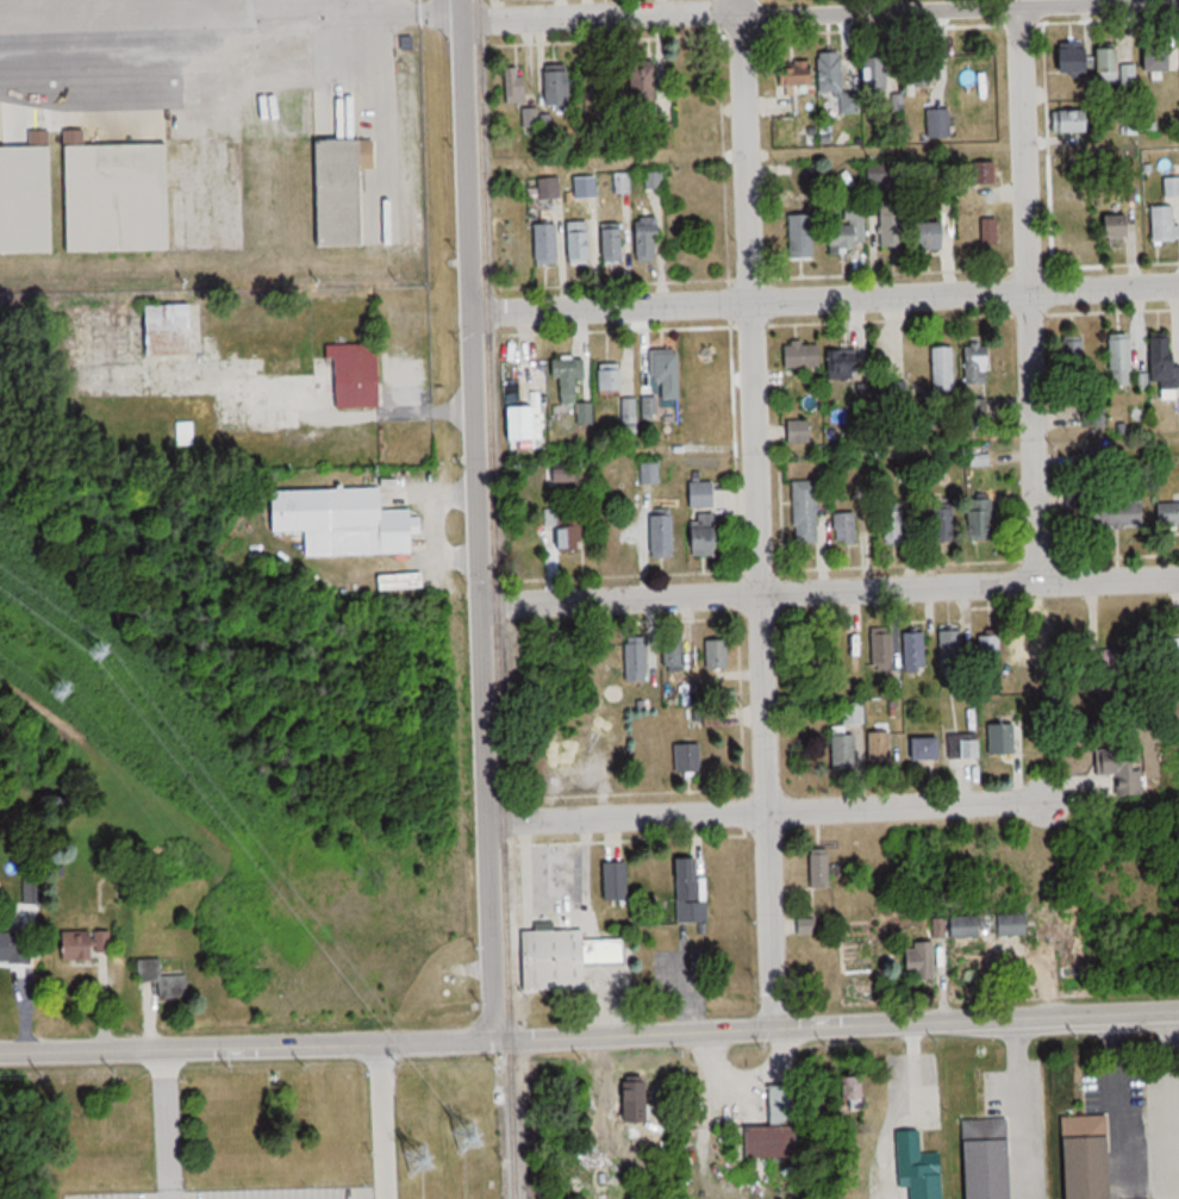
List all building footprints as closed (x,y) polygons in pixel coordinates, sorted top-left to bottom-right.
[(1059,45),(1059,71),(1093,71),(1093,45),(1059,45)] [(1145,70),(1175,70),(1175,45),(1145,45),(1145,70)] [(1100,83),(1120,83),(1120,47),(1100,47),(1100,83)] [(934,81),(930,49),(908,53),(912,84),(934,81)] [(842,91),(842,52),(821,52),(821,91),(842,91)] [(886,53),(864,53),(864,92),(886,92),(886,53)] [(957,53),(957,85),(983,85),(983,53),(957,53)] [(787,95),(813,95),(813,61),(787,61),(787,95)] [(1138,84),(1135,64),(1122,66),(1125,86),(1138,84)] [(528,77),(519,77),(519,66),(508,66),(508,103),(528,103),(528,77)] [(570,70),(547,70),(547,110),(570,110),(570,70)] [(1055,132),(1092,132),(1092,110),(1055,110),(1055,132)] [(370,139),(320,140),(321,245),(371,245),(370,139)] [(63,145),(65,251),(174,250),(172,143),(63,145)] [(56,252),(55,147),(0,147),(0,253),(56,252)] [(977,162),(977,184),(997,184),(997,162),(977,162)] [(880,200),(880,245),(905,245),(905,200),(880,200)] [(1062,200),(1062,243),(1090,243),(1090,200),(1062,200)] [(830,223),(830,248),(865,248),(864,202),(844,202),(844,223),(830,223)] [(1155,205),(1155,241),(1178,241),(1178,205),(1155,205)] [(791,257),(815,257),(815,214),(791,214),(791,257)] [(1104,214),(1104,241),(1135,241),(1135,214),(1104,214)] [(664,259),(663,218),(638,218),(639,260),(664,259)] [(593,263),(593,221),(571,221),(571,263),(593,263)] [(920,248),(949,248),(949,221),(920,221),(920,248)] [(535,263),(559,263),(559,224),(535,224),(535,263)] [(606,261),(626,261),(626,227),(606,227),(606,261)] [(195,304),(151,304),(151,354),(195,354),(195,304)] [(1131,385),(1131,333),(1111,333),(1111,385),(1131,385)] [(1174,361),(1174,337),(1155,337),(1154,380),(1164,380),(1164,398),(1178,398),(1178,361),(1174,361)] [(1084,340),(1062,340),(1062,380),(1084,380),(1084,340)] [(382,406),(381,343),(334,344),(335,407),(382,406)] [(991,382),(991,343),(966,343),(966,382),(991,382)] [(785,366),(822,366),(822,344),(785,344),(785,366)] [(697,346),(697,376),(722,376),(722,346),(697,346)] [(934,346),(934,389),(955,389),(955,346),(934,346)] [(682,380),(682,349),(652,349),(652,380),(682,380)] [(860,378),(860,349),(828,349),(828,378),(860,378)] [(588,359),(558,358),(557,401),(579,402),(579,377),(587,378),(588,359)] [(599,369),(599,391),(620,391),(620,369),(599,369)] [(906,412),(906,380),(878,380),(878,412),(906,412)] [(541,392),(532,392),(532,405),(515,405),(515,439),(541,439),(541,392)] [(592,402),(579,402),(579,423),(592,423),(592,402)] [(1106,425),(1106,407),(1082,407),(1082,425),(1106,425)] [(791,442),(813,442),(813,420),(791,420),(791,442)] [(194,444),(194,421),(177,421),(177,444),(194,444)] [(1084,445),(1084,462),(1119,462),(1119,445),(1084,445)] [(660,462),(641,462),(641,482),(660,482),(660,462)] [(272,493),(274,532),(304,531),(305,556),(405,550),(404,533),(395,533),(396,539),(387,540),(385,504),(406,503),(405,476),(380,477),(381,487),(272,493)] [(797,542),(819,541),(817,480),(795,480),(797,542)] [(717,507),(717,482),(692,482),(692,507),(717,507)] [(969,538),(995,538),(995,496),(981,496),(981,508),(969,508),(969,538)] [(888,543),(907,542),(903,501),(885,503),(888,543)] [(1146,526),(1146,501),(1088,501),(1088,526),(1146,526)] [(1178,523),(1178,502),(1159,502),(1159,524),(1178,523)] [(582,514),(561,514),(561,507),(546,508),(547,526),(556,526),(557,551),(583,550),(582,514)] [(936,507),(936,540),(955,540),(955,507),(936,507)] [(855,511),(836,512),(838,543),(858,541),(855,511)] [(675,556),(676,514),(652,514),(651,556),(675,556)] [(850,626),(828,626),(828,669),(850,669),(850,626)] [(942,629),(942,667),(964,667),(964,629),(942,629)] [(894,631),(874,632),(874,666),(885,666),(885,663),(895,663),(894,631)] [(904,632),(904,670),(926,670),(926,632),(904,632)] [(665,633),(665,669),(684,669),(684,633),(665,633)] [(979,666),(1003,666),(1003,633),(979,633),(979,666)] [(730,666),(730,639),(709,639),(710,666),(730,666)] [(626,680),(650,680),(650,641),(626,641),(626,680)] [(1132,648),(1105,648),(1105,667),(1092,667),(1092,689),(1116,689),(1116,671),(1132,671),(1132,648)] [(844,723),(864,723),(864,702),(843,703),(844,723)] [(993,752),(1017,752),(1017,724),(993,724),(993,752)] [(872,761),(892,761),(892,732),(871,732),(872,761)] [(854,733),(834,733),(835,769),(856,768),(854,733)] [(950,733),(950,758),(980,758),(980,733),(950,733)] [(916,759),(944,759),(944,737),(916,737),(916,759)] [(679,743),(679,772),(703,772),(703,743),(679,743)] [(1098,774),(1118,774),(1118,794),(1141,794),(1141,748),(1098,749),(1098,774)] [(813,887),(832,887),(832,853),(813,853),(813,887)] [(708,902),(701,902),(701,858),(677,858),(678,925),(708,924),(708,902)] [(629,861),(604,861),(604,899),(629,899),(629,861)] [(1030,916),(1001,916),(1001,936),(1030,936),(1030,916)] [(982,917),(953,917),(953,938),(982,938),(982,917)] [(945,920),(935,920),(935,936),(945,936),(945,920)] [(589,989),(589,964),(627,964),(626,940),(586,940),(585,929),(523,930),(524,990),(589,989)] [(59,931),(59,959),(96,959),(96,952),(112,952),(112,931),(59,931)] [(30,962),(30,932),(0,932),(0,962),(30,962)] [(936,977),(935,944),(911,945),(911,978),(936,977)] [(140,959),(140,982),(161,981),(161,996),(188,996),(188,974),(164,974),(163,958),(140,959)] [(842,1078),(842,1108),(867,1108),(867,1078),(842,1078)] [(650,1085),(627,1085),(627,1122),(650,1122),(650,1085)] [(767,1085),(768,1127),(750,1127),(750,1158),(798,1157),(797,1124),(796,1124),(795,1085),(767,1085)] [(1112,1115),(1064,1116),(1066,1198),(1114,1198),(1112,1115)] [(969,1198),(1014,1198),(1012,1119),(966,1120),(969,1198)] [(911,1198),(943,1198),(942,1164),(920,1164),(920,1131),(898,1132),(900,1188),(911,1188),(911,1198)]
